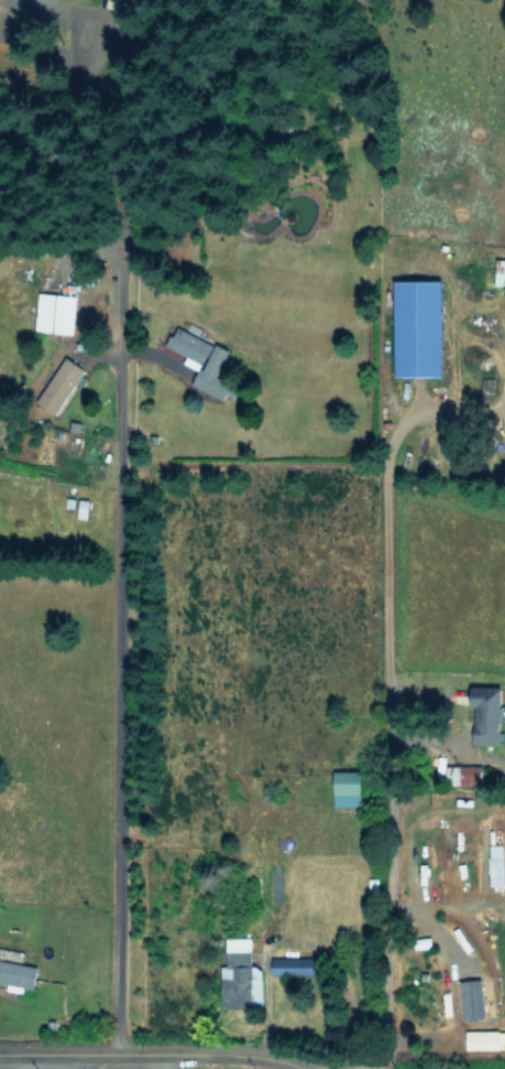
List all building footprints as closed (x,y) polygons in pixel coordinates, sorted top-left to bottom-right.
[(497,258),(496,284),(504,285),(504,258),(497,258)] [(444,375),(443,279),(394,279),(395,376),(444,375)] [(72,334),(76,295),(38,291),(34,330),(72,334)] [(186,355),(182,362),(199,370),(212,342),(176,325),(167,346),(186,355)] [(193,384),(223,400),(232,384),(217,376),(231,349),(215,341),(193,384)] [(56,414),(87,370),(67,356),(36,400),(56,414)] [(501,744),(503,686),(475,685),(473,743),(501,744)] [(483,765),(460,765),(460,784),(483,784),(483,765)] [(363,771),(335,770),(334,806),(362,806),(363,771)] [(490,844),(491,884),(504,883),(503,844),(490,844)] [(264,1006),(263,966),(252,966),(251,936),(227,937),(228,965),(232,965),(233,977),(222,977),(223,1007),(264,1006)] [(272,974),(319,975),(319,957),(272,956),(272,974)] [(38,966),(0,958),(0,982),(9,984),(8,989),(23,992),(24,987),(34,989),(38,966)] [(460,980),(464,1019),(487,1017),(483,978),(460,980)] [(504,1048),(504,1030),(465,1030),(465,1049),(504,1048)]
